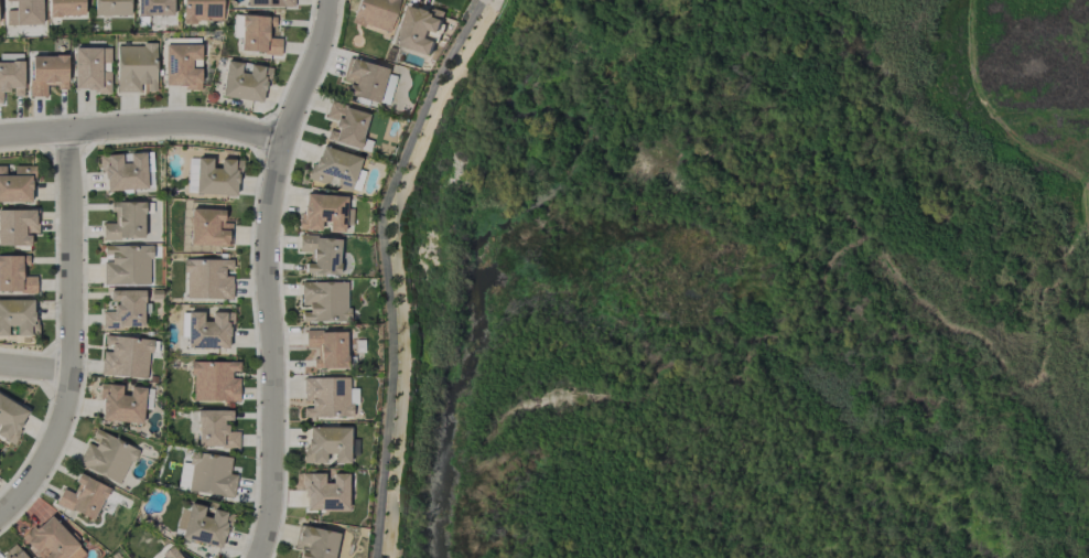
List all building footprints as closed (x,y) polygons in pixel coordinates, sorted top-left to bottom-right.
[(42,0),(5,0),(5,1),(15,1),(15,9),(6,10),(6,25),(42,24),(42,0)] [(85,15),(84,0),(48,0),(48,16),(85,15)] [(93,14),(130,15),(130,0),(94,0),(93,14)] [(137,16),(174,15),(174,0),(137,0),(137,16)] [(222,22),(222,0),(182,0),(182,21),(222,22)] [(352,22),(390,33),(400,0),(358,0),(352,22)] [(430,56),(435,41),(426,38),(428,31),(438,33),(444,14),(408,3),(396,45),(430,56)] [(273,16),(242,15),(241,52),(280,54),(281,38),(273,37),(273,16)] [(116,92),(142,92),(142,91),(156,92),(157,42),(143,42),(143,46),(117,45),(116,92)] [(200,88),(201,68),(191,67),(191,61),(200,61),(201,45),(165,44),(164,87),(200,88)] [(110,48),(74,47),(74,91),(109,91),(110,48)] [(67,55),(30,56),(31,96),(46,96),(46,87),(67,87),(67,55)] [(342,80),(352,83),(349,95),(378,103),(388,68),(348,57),(342,80)] [(264,103),(269,67),(250,64),(248,73),(240,72),(242,62),(227,60),(221,96),(264,103)] [(24,62),(0,61),(0,103),(2,103),(2,92),(11,92),(11,95),(23,95),(24,62)] [(369,113),(330,102),(325,118),(333,120),(327,140),(360,148),(369,113)] [(309,180),(351,191),(361,157),(319,145),(309,180)] [(102,155),(104,191),(146,189),(145,152),(129,152),(129,162),(122,162),(121,154),(102,155)] [(240,159),(220,158),(220,168),(212,167),(212,158),(189,157),(187,193),(238,195),(240,159)] [(31,202),(31,175),(4,175),(4,166),(0,166),(0,202),(31,202)] [(346,196),(303,194),(301,229),(320,230),(320,222),(329,222),(328,232),(344,232),(344,224),(352,225),(353,209),(346,208),(346,196)] [(102,222),(102,239),(144,238),(144,201),(112,202),(113,222),(102,222)] [(224,210),(191,208),(189,244),(229,246),(230,223),(223,222),(224,210)] [(30,246),(30,233),(37,233),(37,210),(0,209),(0,246),(30,246)] [(338,275),(340,237),(299,235),(298,256),(305,256),(305,273),(338,275)] [(103,285),(150,284),(150,245),(104,246),(104,259),(103,259),(103,285)] [(36,292),(36,276),(27,276),(26,255),(0,255),(0,292),(36,292)] [(232,259),(185,259),(185,298),(232,299),(233,272),(232,272),(232,259)] [(301,321),(347,321),(348,282),(301,282),(300,308),(302,308),(301,321)] [(0,299),(0,335),(7,335),(7,326),(16,326),(16,336),(36,335),(35,299),(0,299)] [(231,347),(230,312),(211,312),(211,321),(203,322),(203,312),(181,312),(182,336),(187,336),(188,348),(231,347)] [(315,368),(347,367),(346,330),(305,331),(305,349),(314,349),(315,368)] [(150,338),(104,336),(103,348),(102,348),(101,375),(148,378),(150,338)] [(239,361),(192,362),(192,401),(239,401),(239,374),(239,361)] [(303,377),(303,404),(303,418),(353,417),(352,404),(357,404),(357,388),(349,388),(349,377),(303,377)] [(142,423),(145,387),(130,386),(129,395),(121,395),(121,385),(99,383),(98,399),(102,399),(101,420),(142,423)] [(29,411),(0,395),(0,437),(12,444),(29,411)] [(239,447),(239,432),(227,431),(227,422),(231,422),(232,410),(198,409),(197,447),(239,447)] [(349,427),(306,426),(306,463),(331,463),(349,463),(349,427)] [(137,448),(95,429),(89,442),(88,441),(77,464),(121,484),(137,448)] [(231,457),(192,452),(187,490),(234,497),(237,474),(229,473),(231,457)] [(348,473),(332,473),(332,482),(324,482),(324,473),(304,473),(304,509),(347,510),(348,473)] [(108,487),(79,474),(72,492),(62,488),(55,504),(93,521),(108,487)] [(224,547),(231,513),(212,509),(210,517),(203,516),(205,506),(189,503),(182,538),(224,547)] [(298,525),(294,548),(301,549),(299,557),(334,557),(339,533),(298,525)] [(16,545),(2,557),(28,557),(16,545)] [(173,547),(159,557),(182,557),(173,547)]
